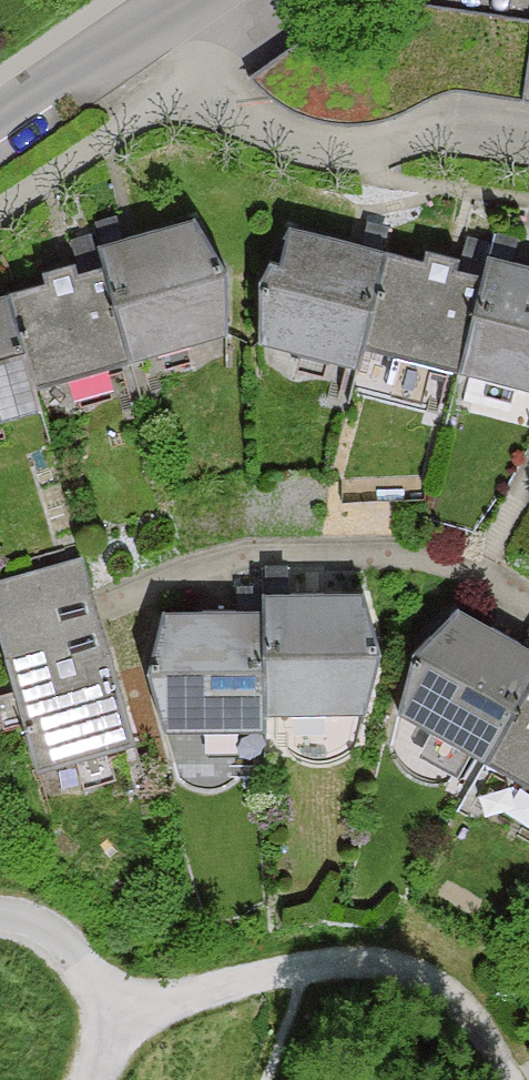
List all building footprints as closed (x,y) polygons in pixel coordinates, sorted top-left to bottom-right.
[(100,256),(106,275),(132,366),(232,337),(201,227),(100,256)] [(390,263),(292,243),(269,356),(368,375),(390,263)] [(483,281),(390,263),(368,375),(461,394),(463,381),(483,281)] [(483,281),(463,381),(528,394),(528,275),(486,267),(483,281)] [(106,275),(10,302),(35,393),(132,366),(106,275)] [(41,414),(35,393),(10,302),(0,305),(0,426),(41,414)] [(0,574),(0,606),(15,657),(104,632),(81,551),(0,574)] [(266,605),(266,623),(268,721),(375,719),(374,603),(266,605)] [(464,621),(409,719),(491,765),(528,696),(528,657),(464,621)] [(266,623),(168,625),(170,734),(268,733),(268,721),(266,623)] [(104,632),(15,657),(45,761),(134,735),(104,632)] [(491,765),(528,786),(528,696),(491,765)]
